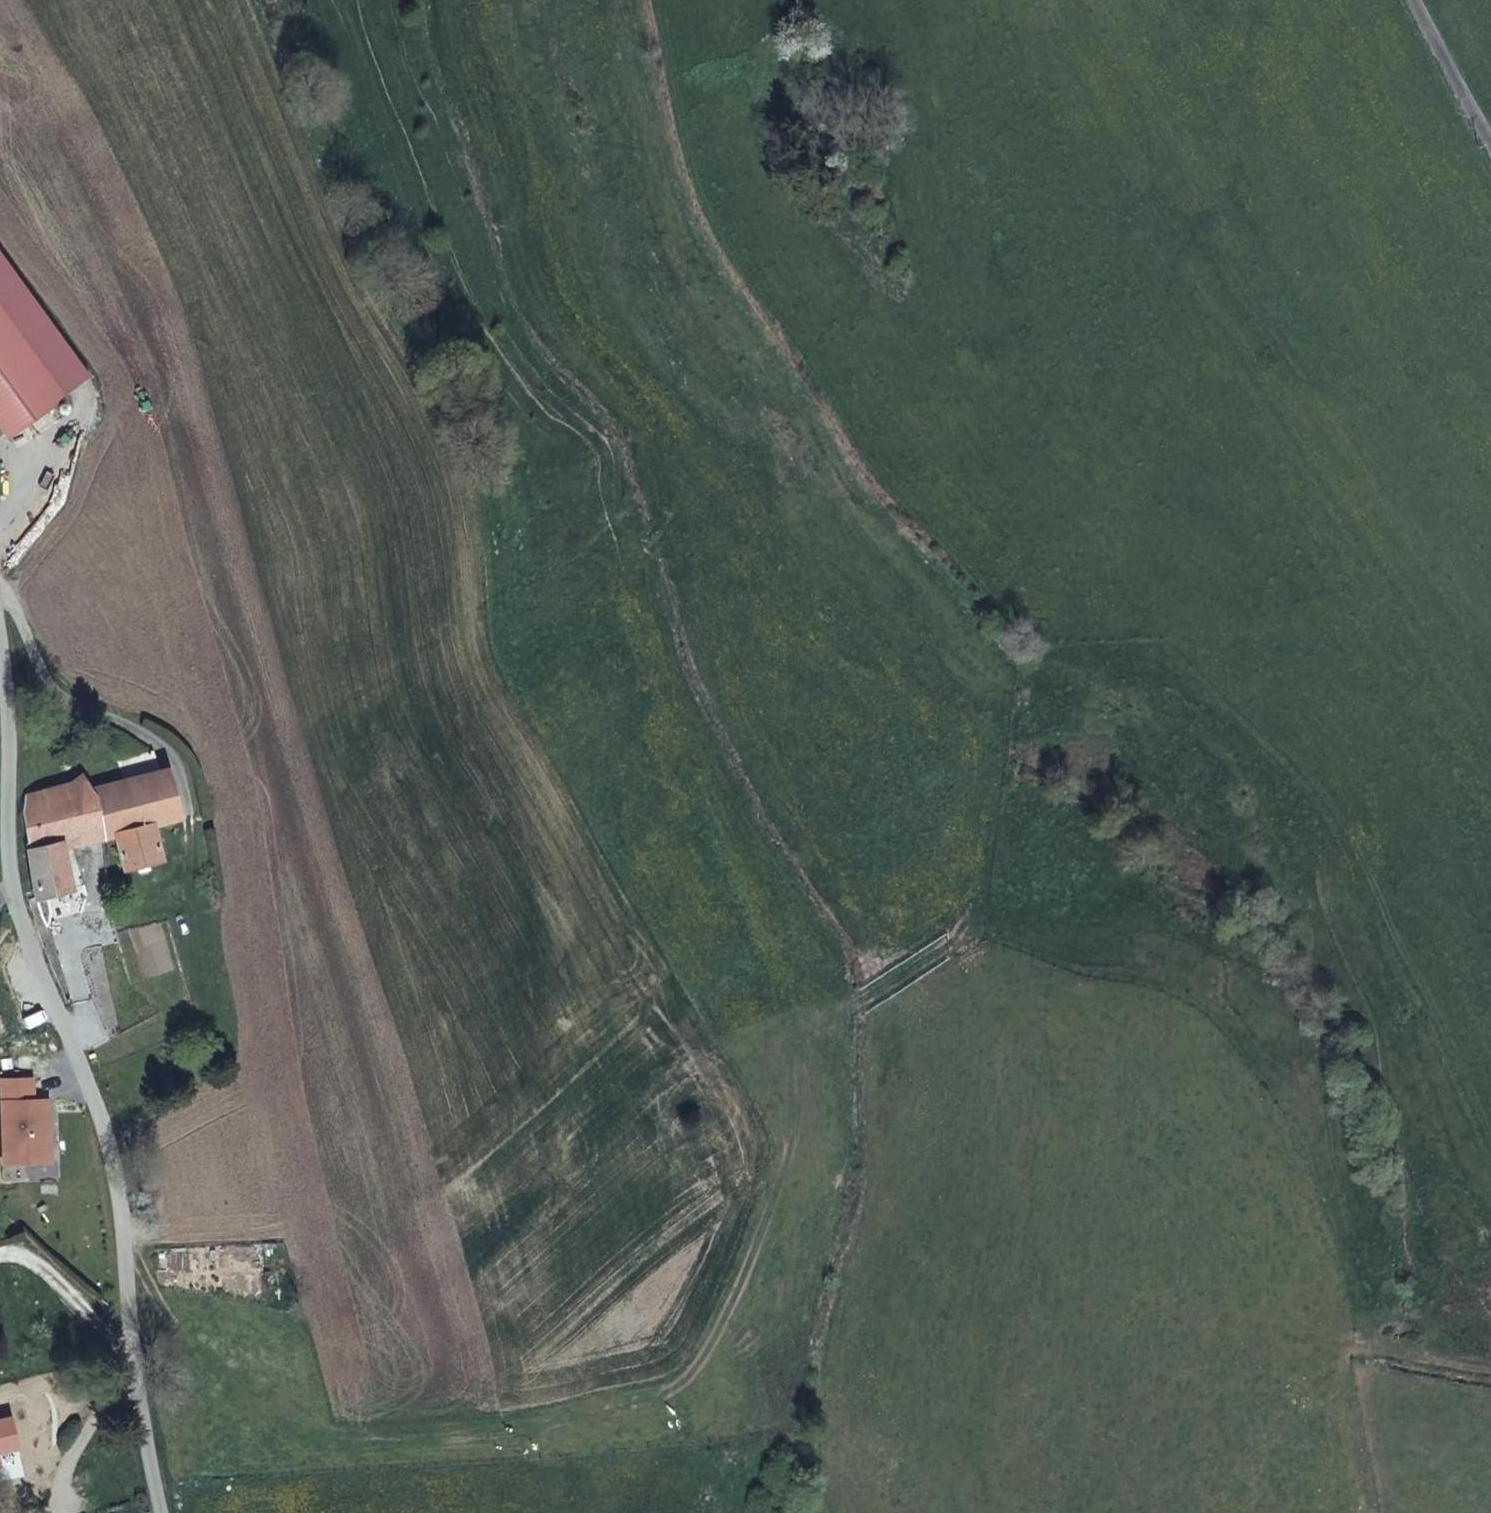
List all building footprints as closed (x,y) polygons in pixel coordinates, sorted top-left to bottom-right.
[(61,395),(87,377),(0,252),(0,308),(61,395)] [(0,308),(0,430),(4,435),(61,395),(0,308)] [(69,842),(95,835),(106,832),(113,860),(148,853),(141,823),(174,817),(162,771),(150,773),(143,747),(106,757),(113,782),(86,790),(82,775),(20,808),(34,897),(72,886),(57,847),(69,842)] [(57,847),(72,886),(86,883),(69,842),(57,847)] [(0,1079),(0,1096),(3,1163),(43,1161),(42,1130),(48,1129),(47,1098),(31,1099),(30,1077),(0,1079)]
